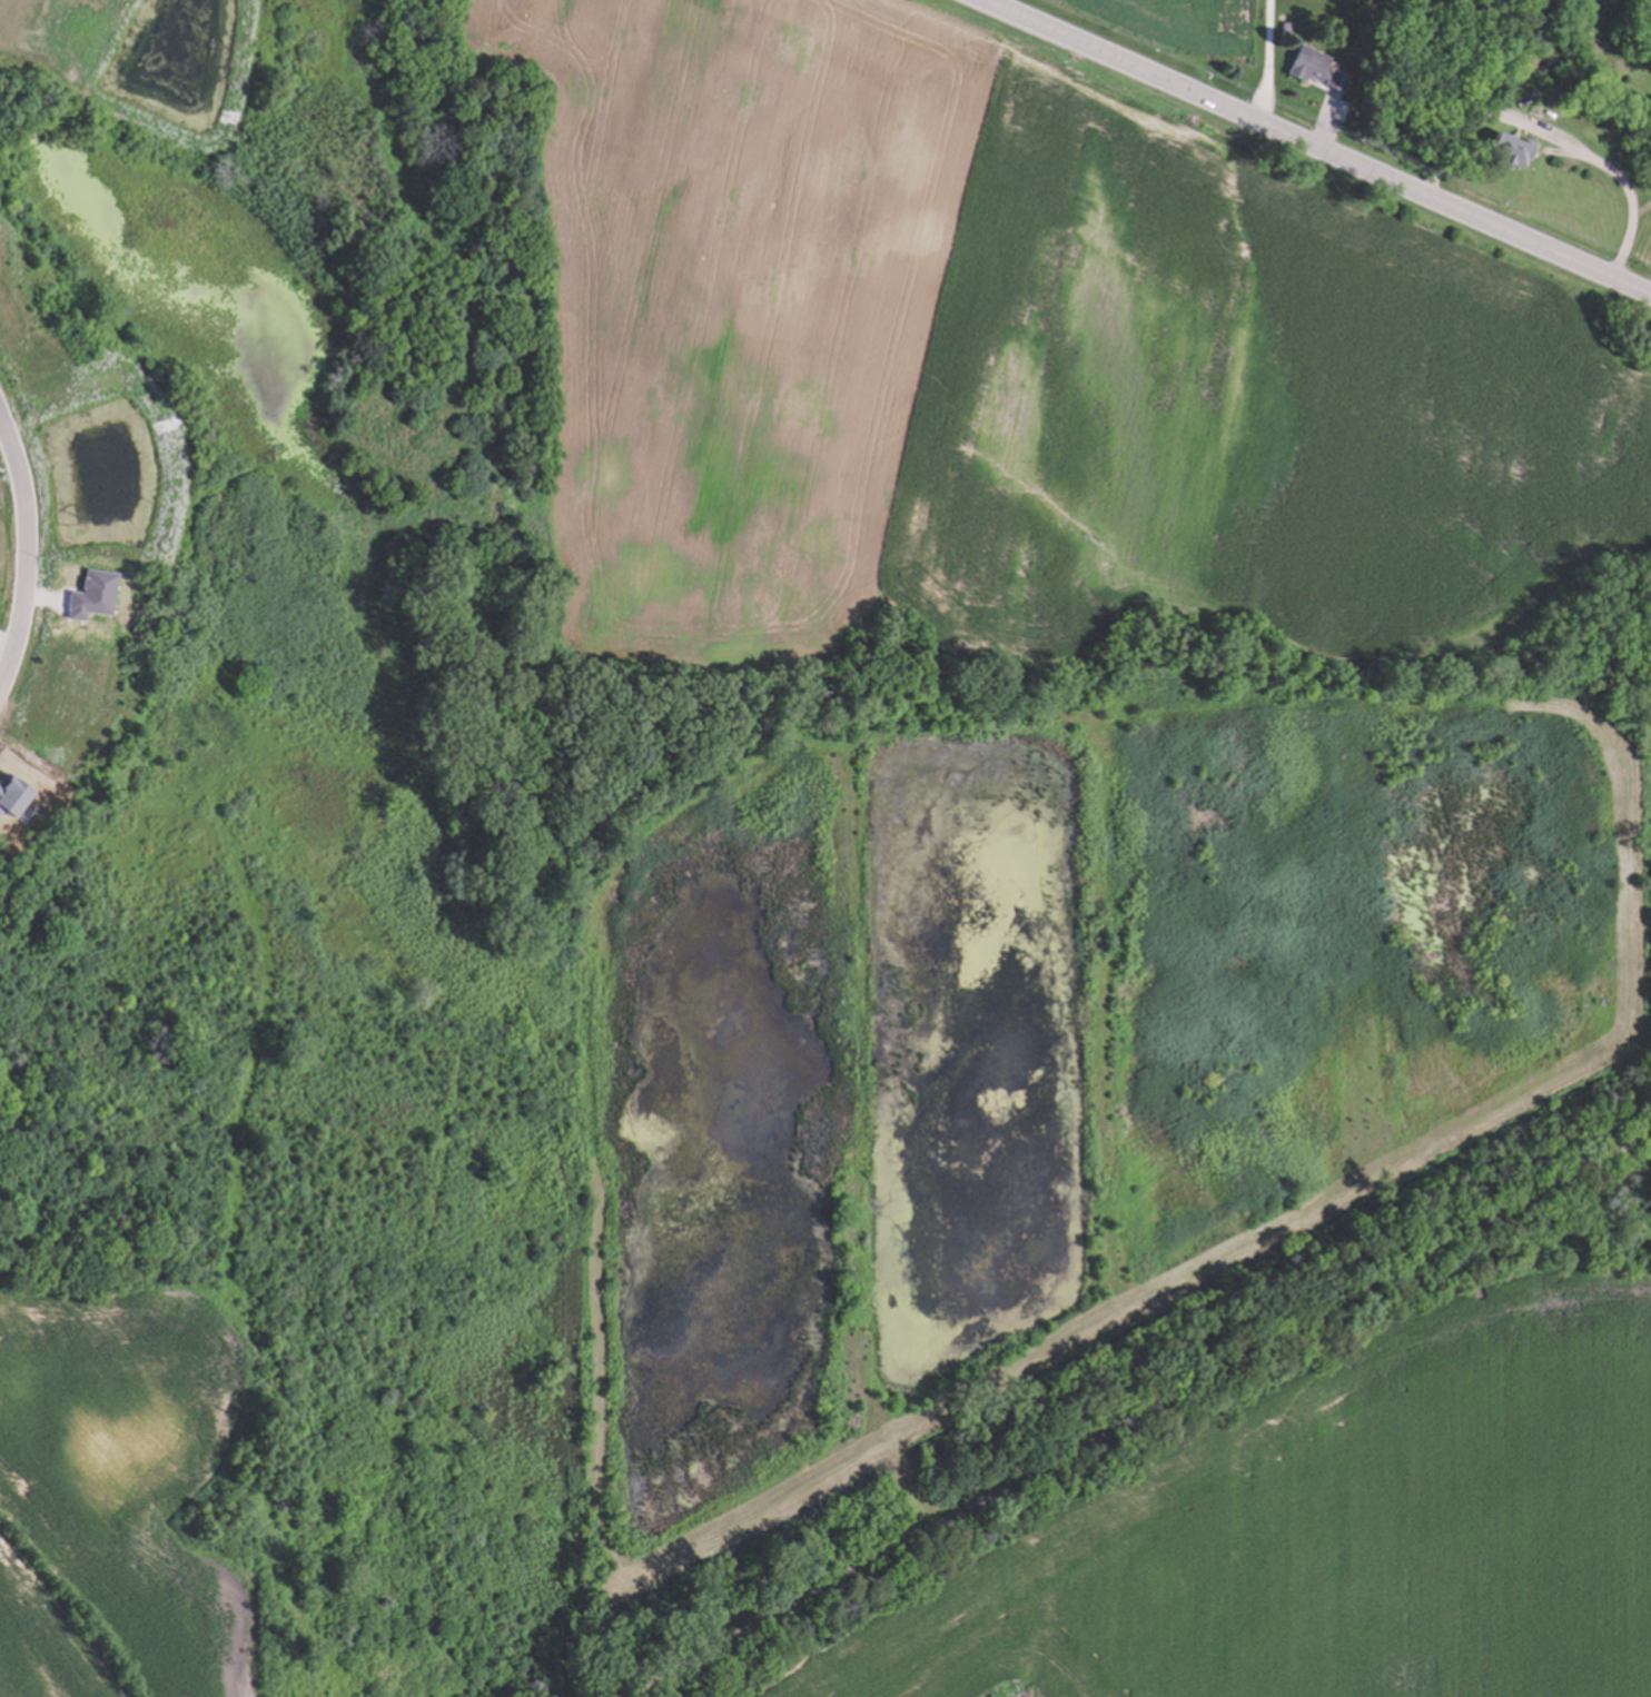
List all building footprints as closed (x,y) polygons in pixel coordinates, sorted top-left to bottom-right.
[(1286,34),(1276,34),(1276,24),(1287,24),(1286,34)] [(1339,92),(1303,73),(1297,82),(1281,73),(1297,41),(1329,58),(1327,62),(1348,73),(1339,92)] [(1497,77),(1489,72),(1492,64),(1501,68),(1497,77)] [(1539,117),(1524,112),(1526,105),(1541,109),(1539,117)] [(1517,166),(1485,149),(1495,129),(1528,147),(1517,166)] [(66,620),(84,622),(85,613),(111,616),(117,574),(84,570),(81,593),(69,592),(66,620)] [(8,776),(0,789),(0,814),(2,812),(15,819),(32,790),(8,776)]
